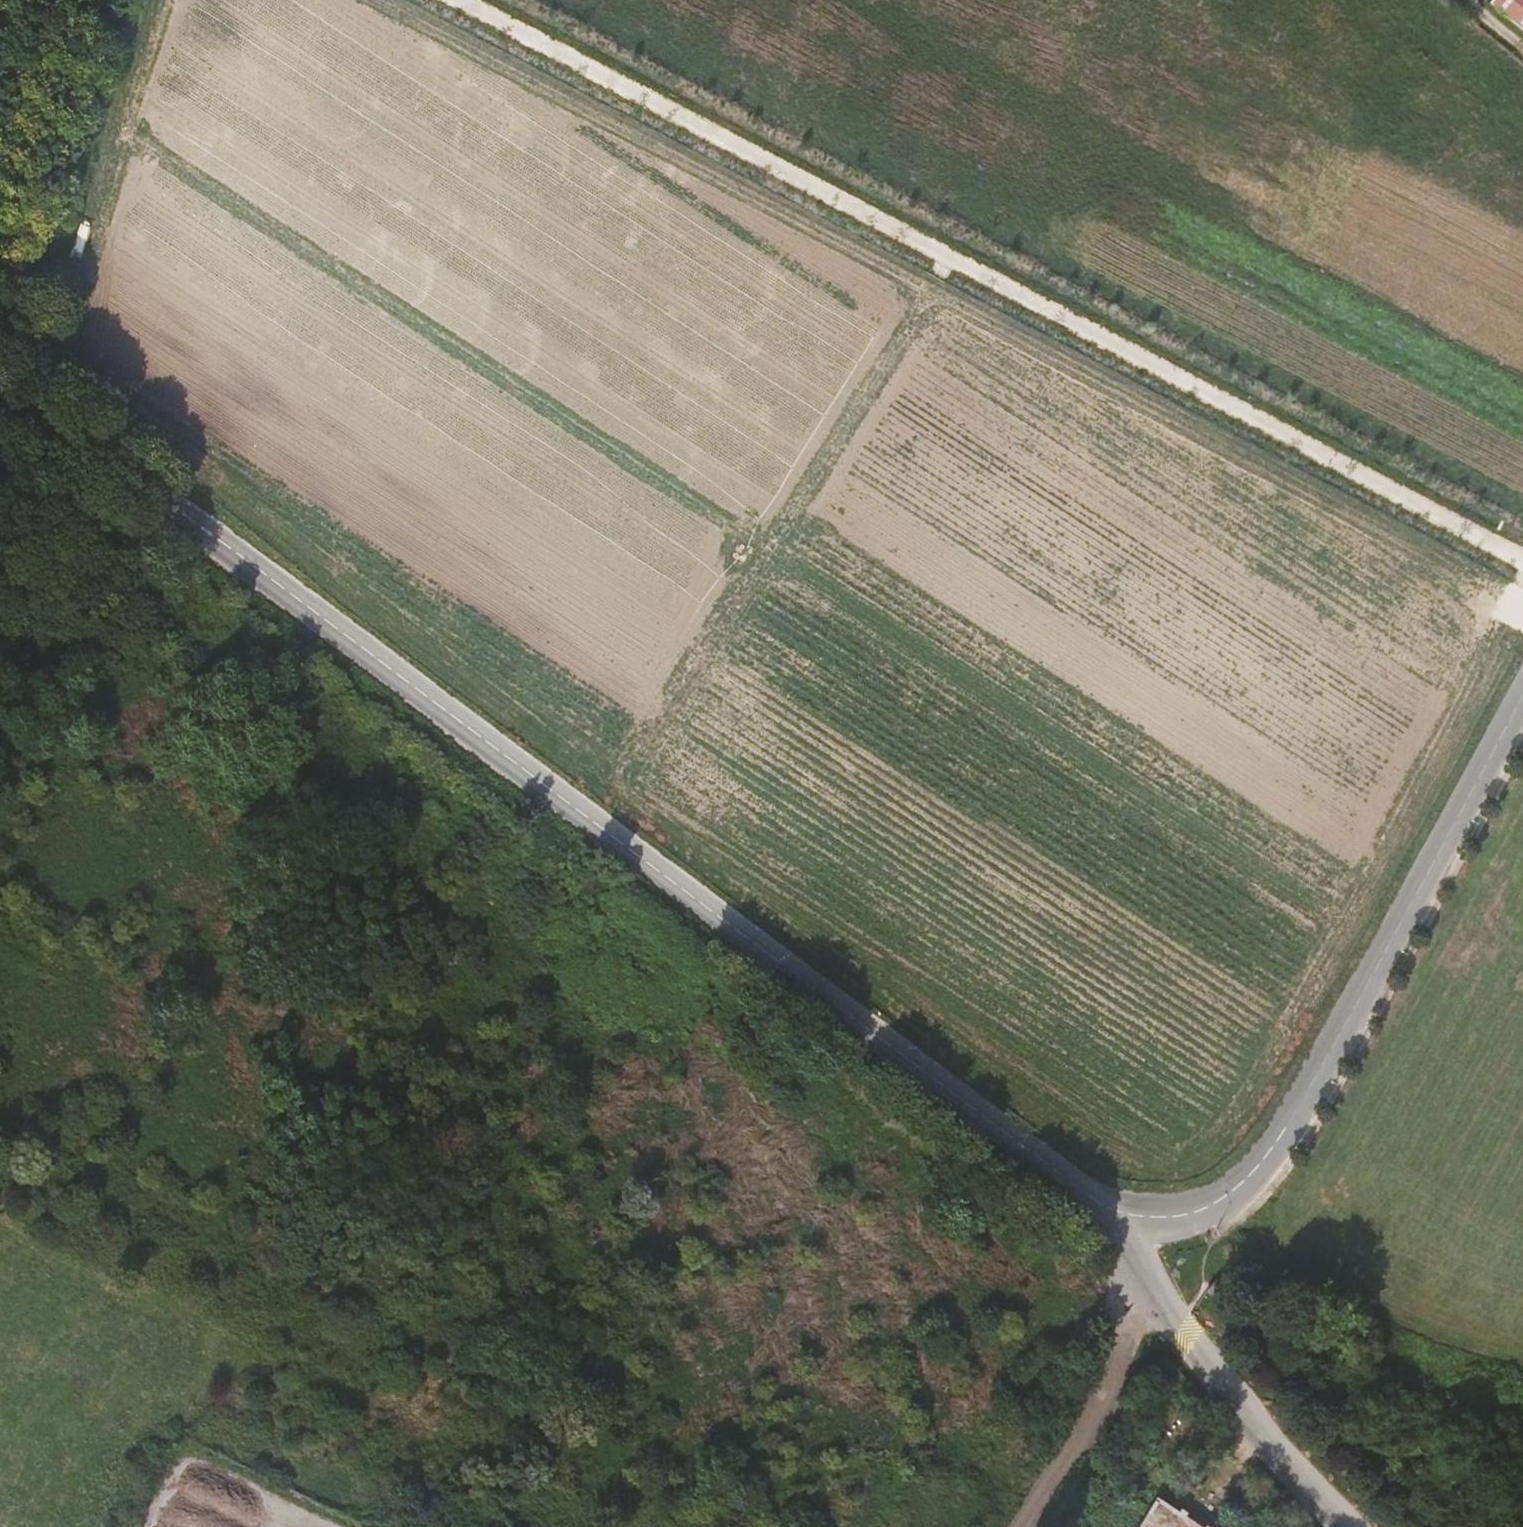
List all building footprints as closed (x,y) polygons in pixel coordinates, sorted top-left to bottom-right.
[(1489,2),(1522,29),(1522,0),(1491,0),(1489,2)] [(1154,1500),(1138,1526),(1203,1526),(1154,1500)]
